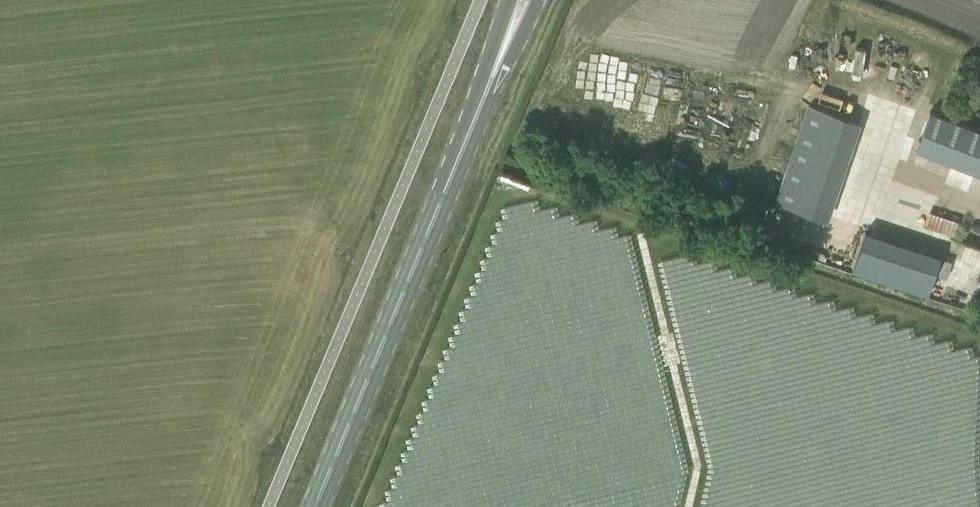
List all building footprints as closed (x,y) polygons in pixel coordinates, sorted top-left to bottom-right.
[(849,33),(836,65),(861,75),(874,44),(849,33)] [(808,101),(778,201),(822,214),(827,197),(841,201),(867,118),(808,101)] [(915,148),(979,173),(979,130),(948,117),(929,110),(915,148)]
